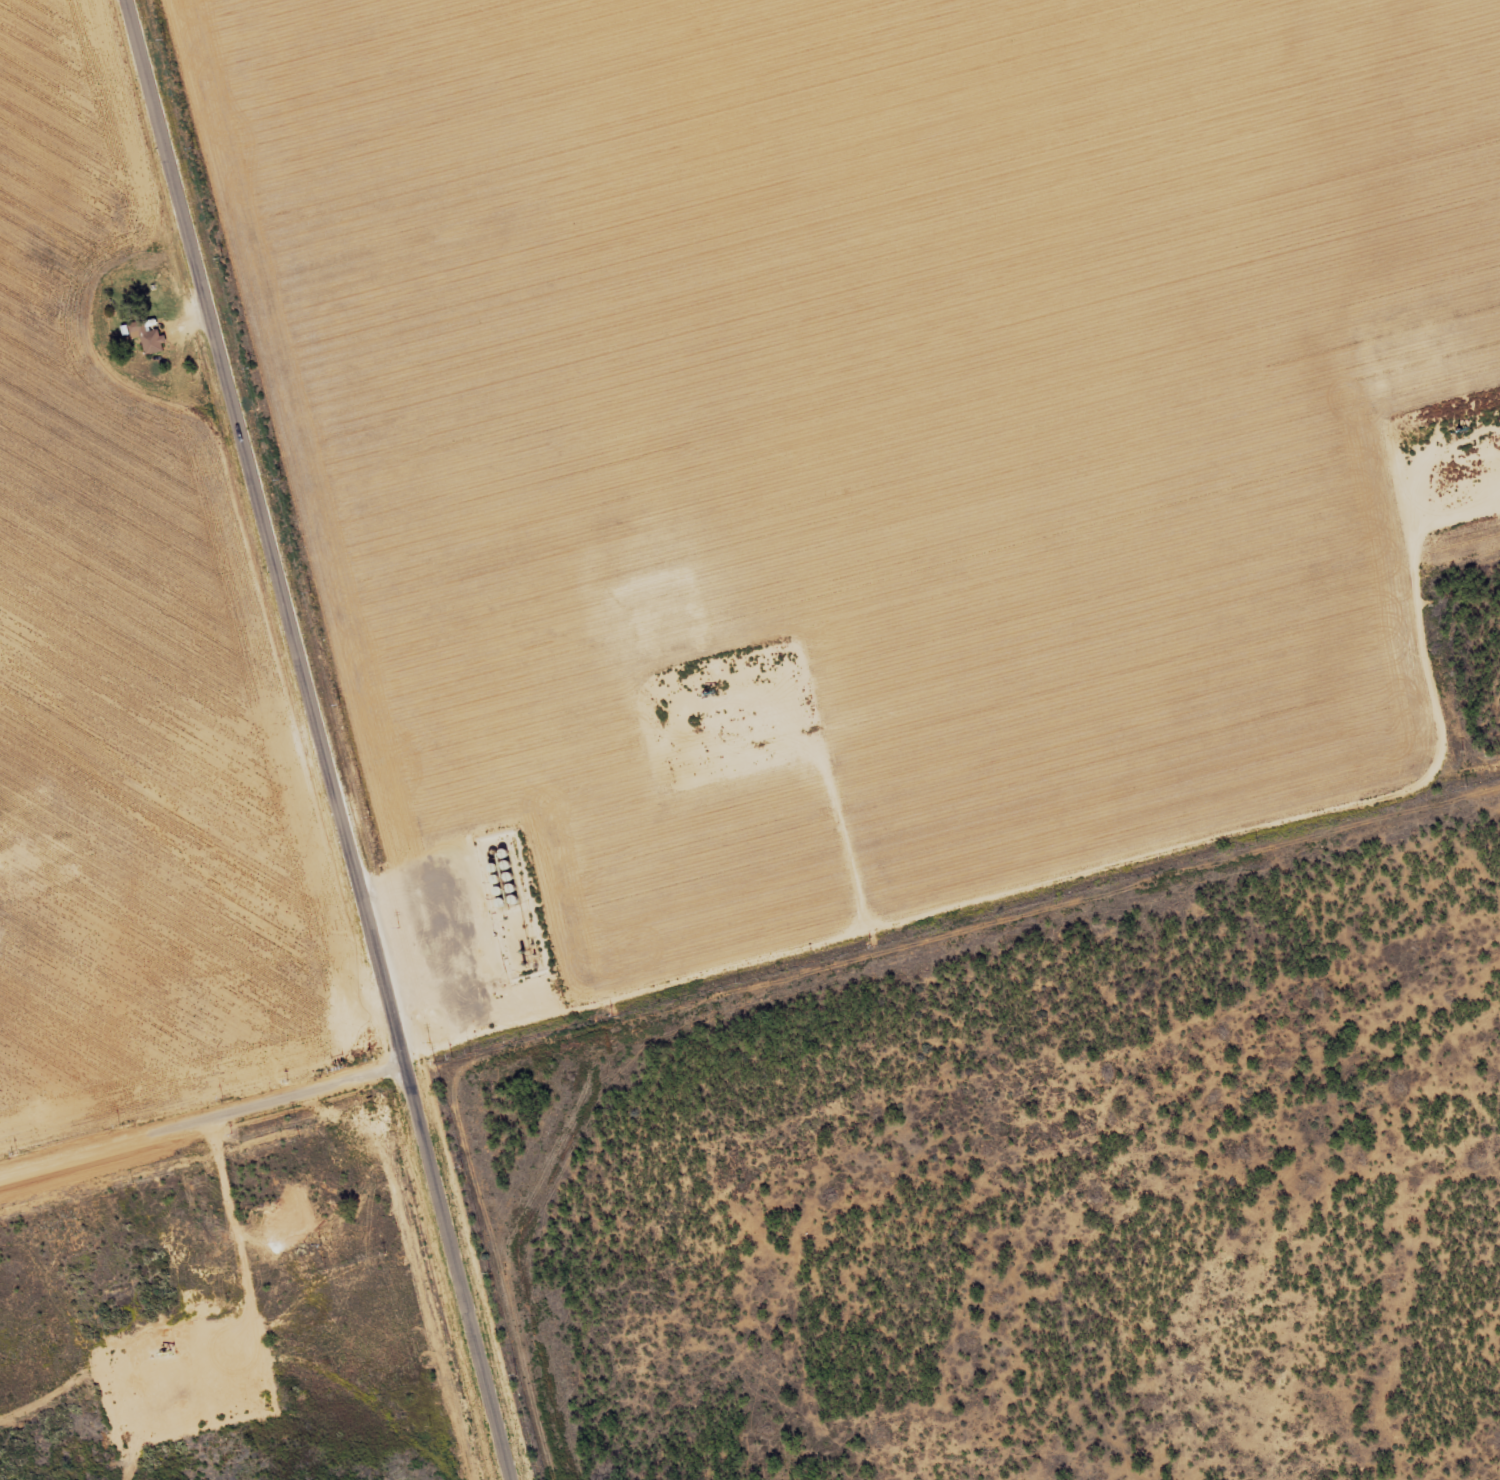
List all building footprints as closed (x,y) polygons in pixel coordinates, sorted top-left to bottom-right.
[(146,355),(167,350),(162,327),(158,327),(156,317),(130,323),(132,335),(141,333),(146,355)]
